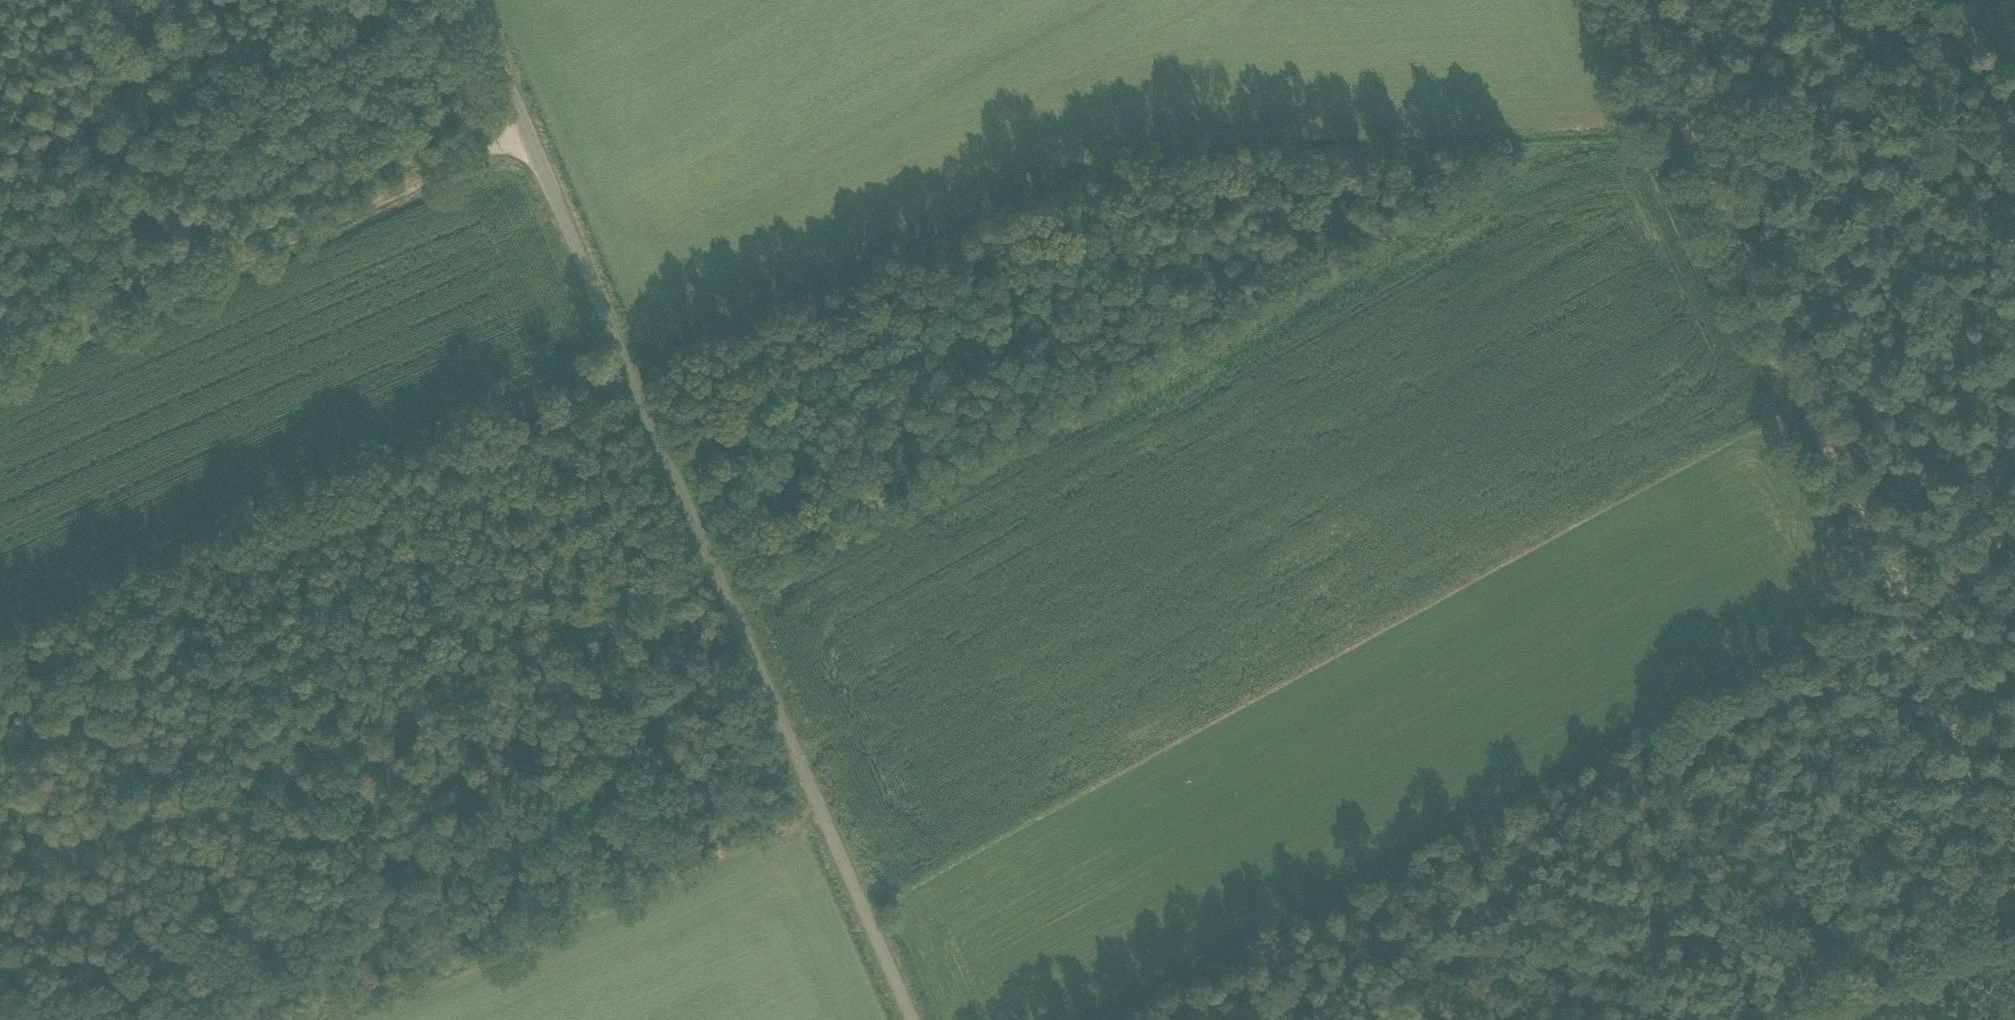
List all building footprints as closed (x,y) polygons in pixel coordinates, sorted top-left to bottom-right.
[(2005,513),(1999,523),(2006,527),(2012,516),(2005,513)]
